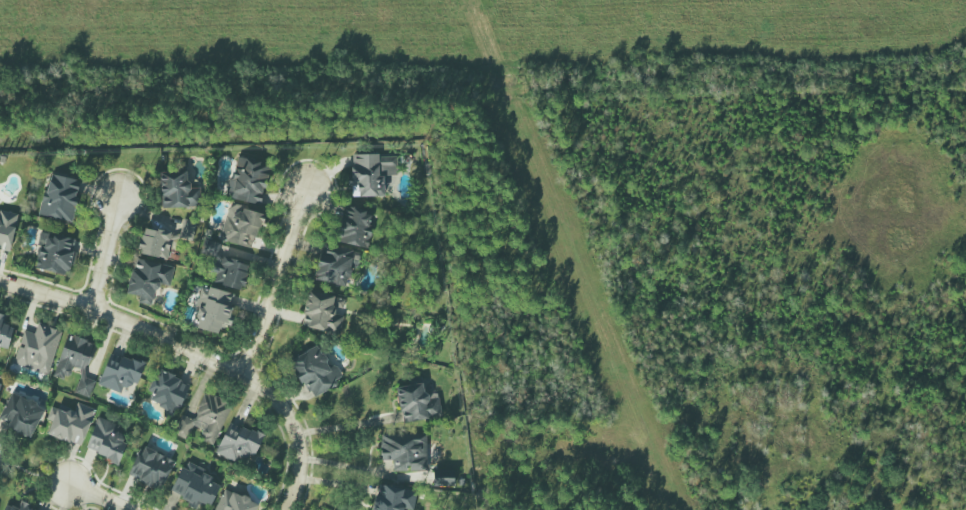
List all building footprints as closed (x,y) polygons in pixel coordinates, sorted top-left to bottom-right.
[(262,205),(269,168),(260,166),(261,160),(235,155),(227,198),(262,205)] [(384,197),(384,175),(397,175),(397,155),(351,155),(352,197),(384,197)] [(161,208),(200,207),(199,187),(189,188),(188,171),(160,172),(161,208)] [(39,215),(72,222),(81,179),(49,172),(39,215)] [(254,248),(263,212),(228,204),(220,240),(254,248)] [(366,247),(372,209),(343,205),(337,242),(366,247)] [(16,213),(0,211),(0,250),(12,251),(16,213)] [(166,259),(172,233),(144,227),(138,253),(166,259)] [(34,269),(69,275),(73,251),(72,251),(74,238),(41,232),(34,269)] [(313,279),(348,288),(356,256),(321,248),(313,279)] [(174,266),(138,259),(135,270),(131,269),(126,293),(140,296),(138,303),(152,306),(157,283),(170,286),(174,266)] [(218,334),(220,326),(228,328),(233,307),(230,306),(233,294),(203,286),(192,327),(218,334)] [(300,326),(339,335),(343,316),(334,314),(336,307),(343,309),(345,298),(308,290),(300,326)] [(13,327),(3,325),(5,317),(0,316),(0,349),(8,351),(13,327)] [(62,330),(38,323),(35,334),(23,330),(14,364),(49,374),(62,330)] [(54,377),(67,380),(72,365),(88,369),(96,343),(67,334),(54,377)] [(311,400),(337,385),(335,381),(339,378),(320,344),(290,361),(311,400)] [(144,365),(111,352),(98,385),(121,393),(124,383),(136,387),(144,365)] [(178,414),(189,381),(157,371),(146,403),(178,414)] [(95,381),(80,376),(75,393),(90,398),(95,381)] [(442,416),(437,392),(425,395),(423,383),(396,387),(402,423),(442,416)] [(30,439),(45,409),(13,392),(0,416),(0,423),(30,439)] [(213,446),(232,405),(205,392),(192,419),(182,414),(173,433),(187,440),(193,427),(206,433),(202,441),(213,446)] [(95,408),(77,403),(74,414),(51,406),(47,419),(52,421),(47,435),(82,446),(95,408)] [(118,462),(127,436),(111,431),(114,423),(97,417),(85,451),(118,462)] [(216,451),(249,467),(263,437),(231,421),(216,451)] [(428,436),(381,435),(381,460),(393,461),(393,471),(427,471),(428,436)] [(174,458),(140,447),(129,479),(163,490),(174,458)] [(170,494),(200,507),(203,502),(211,505),(220,486),(212,482),(215,476),(185,462),(170,494)] [(433,486),(453,486),(454,471),(433,471),(433,486)] [(418,493),(379,483),(372,509),(401,509),(402,508),(410,509),(413,509),(418,493)] [(259,506),(226,488),(214,509),(257,509),(259,506)]
